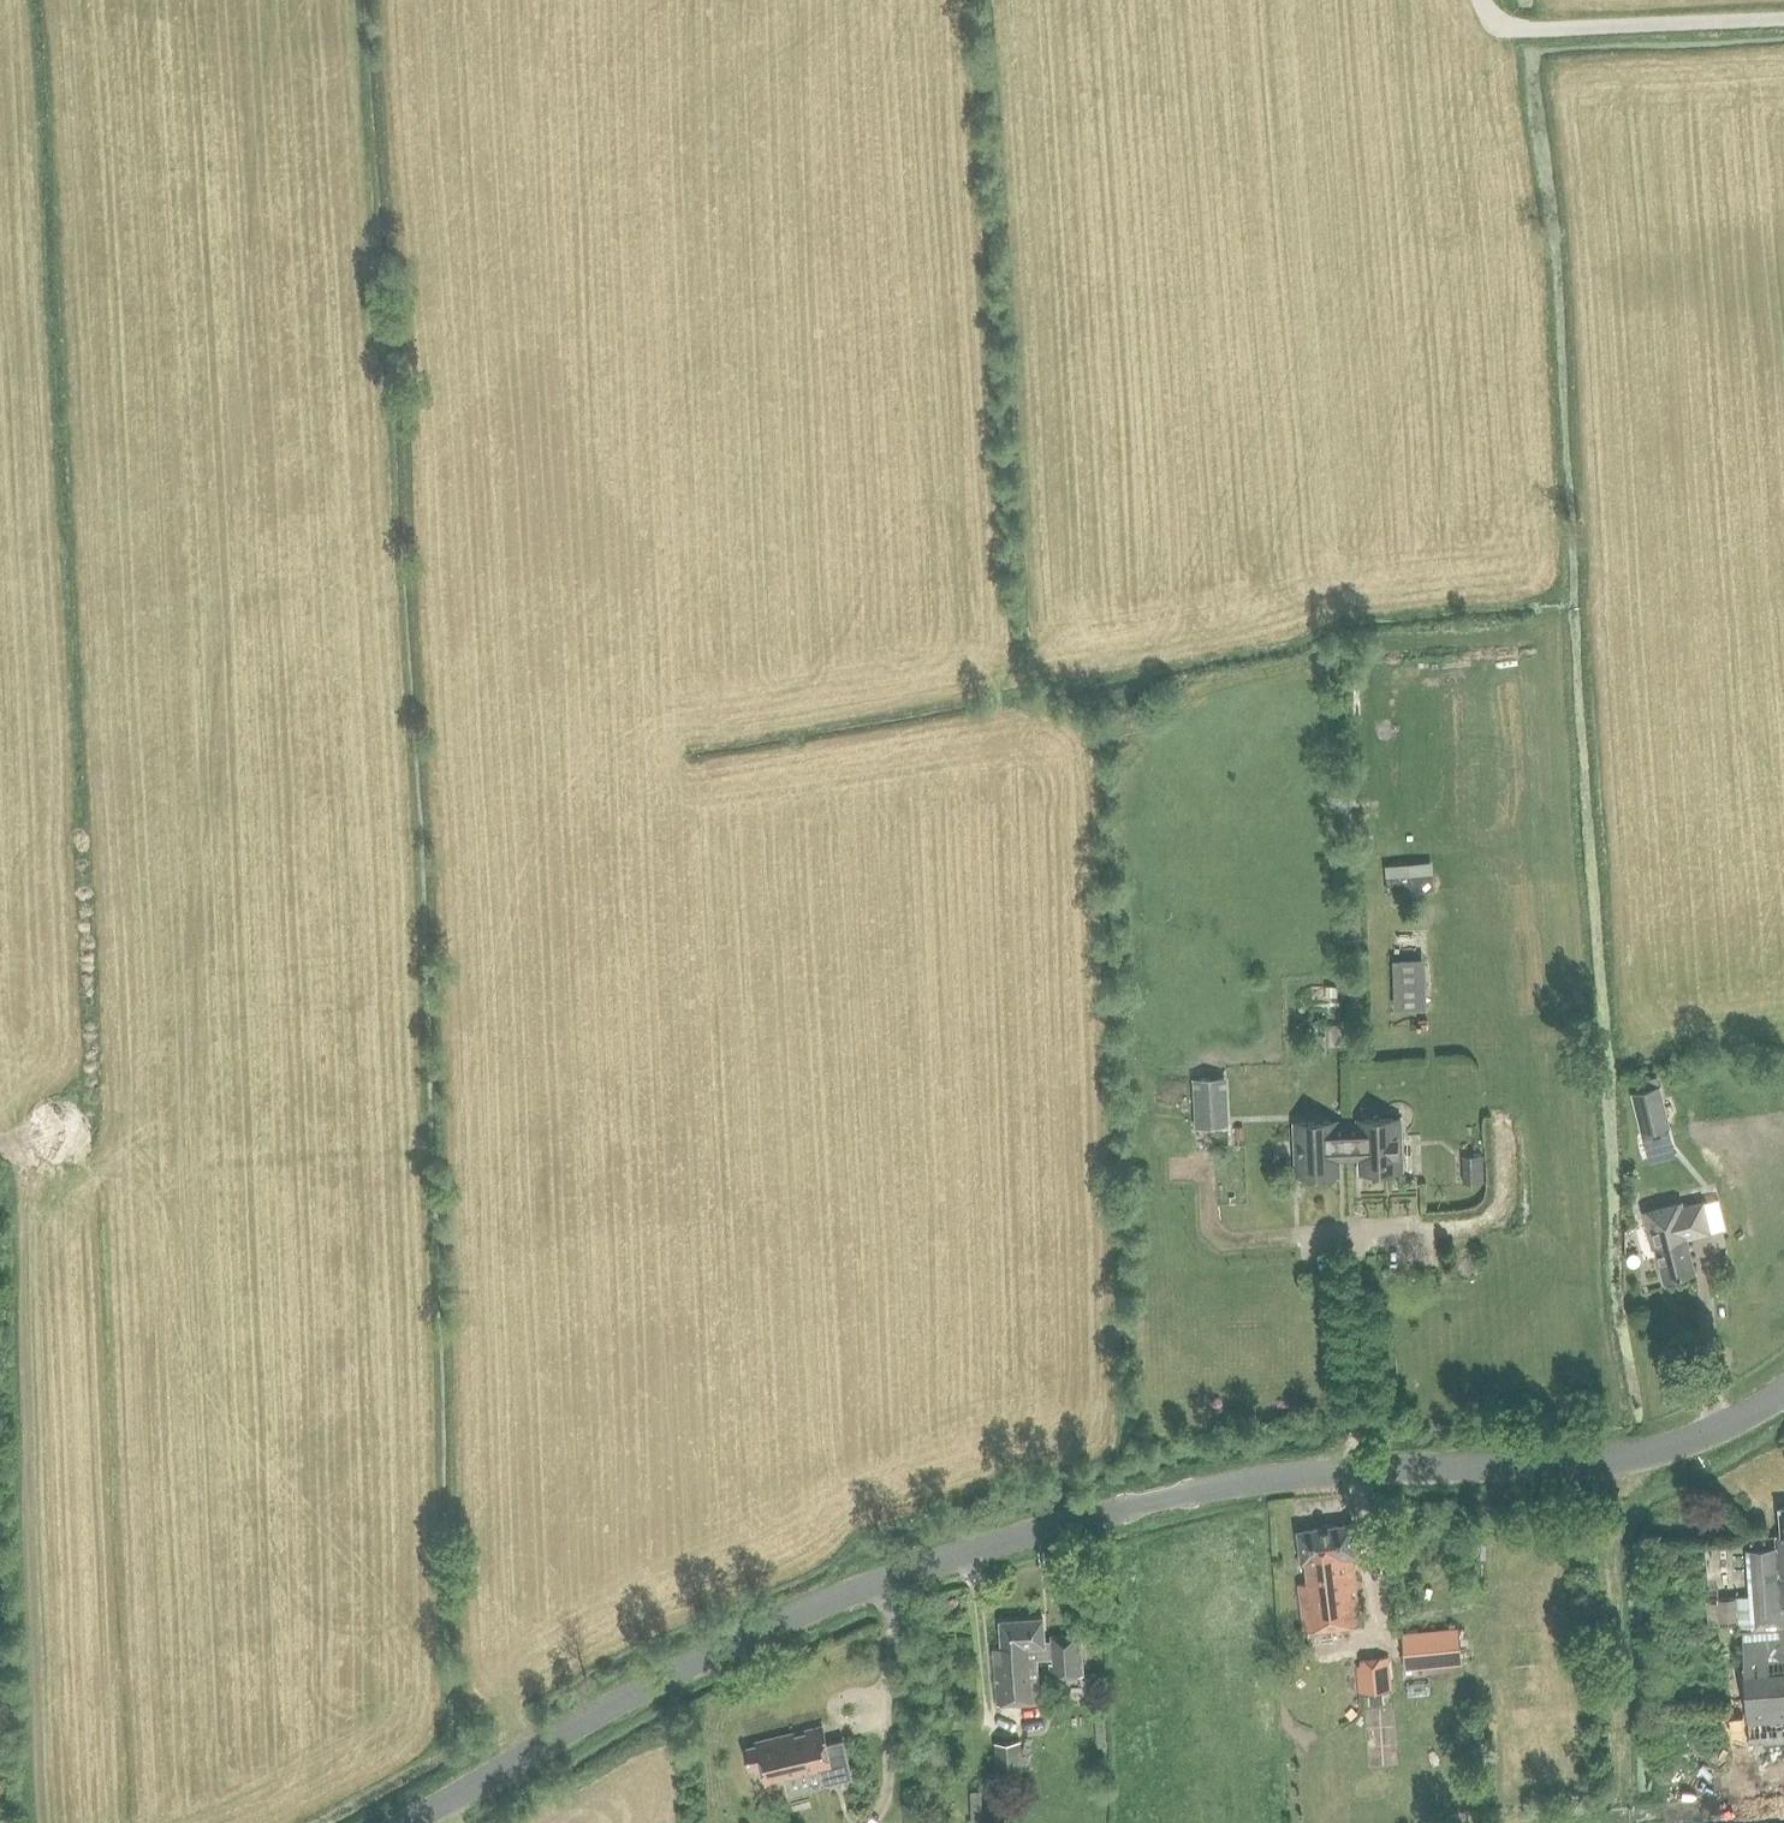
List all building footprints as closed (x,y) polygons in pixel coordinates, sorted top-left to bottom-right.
[(1439,1006),(1437,954),(1402,956),(1405,1008),(1439,1006)] [(1196,1127),(1230,1126),(1228,1077),(1194,1079),(1196,1127)] [(1640,1122),(1667,1115),(1659,1087),(1633,1093),(1640,1122)] [(1361,1124),(1348,1125),(1349,1155),(1362,1154),(1363,1172),(1401,1171),(1399,1117),(1361,1118),(1361,1124)] [(1337,1155),(1349,1155),(1348,1125),(1336,1125),(1335,1119),(1297,1121),(1299,1175),(1338,1173),(1337,1155)] [(1495,1179),(1493,1150),(1472,1151),(1473,1180),(1495,1179)] [(1665,1278),(1694,1271),(1686,1239),(1709,1233),(1702,1204),(1683,1209),(1682,1204),(1646,1213),(1654,1247),(1658,1246),(1665,1278)] [(1780,1509),(1782,1536),(1777,1536),(1778,1548),(1746,1550),(1750,1596),(1738,1597),(1738,1598),(1717,1600),(1719,1627),(1740,1626),(1740,1632),(1742,1632),(1749,1734),(1783,1731),(1783,1508),(1780,1509)] [(1351,1555),(1356,1554),(1352,1523),(1299,1530),(1302,1561),(1305,1561),(1308,1582),(1299,1583),(1305,1629),(1359,1622),(1351,1555)] [(1750,1537),(1751,1549),(1766,1548),(1765,1536),(1750,1537)] [(998,1703),(1040,1701),(1038,1659),(1048,1659),(1049,1677),(1080,1676),(1078,1636),(1051,1637),(1051,1641),(1044,1642),(1043,1620),(1001,1622),(1003,1645),(995,1646),(998,1703)] [(1462,1664),(1459,1629),(1402,1634),(1405,1669),(1462,1664)] [(1359,1694),(1393,1691),(1389,1656),(1361,1659),(1362,1667),(1356,1668),(1359,1694)] [(745,1749),(750,1769),(762,1767),(767,1786),(787,1781),(786,1776),(820,1767),(824,1784),(852,1778),(843,1741),(827,1745),(823,1727),(805,1731),(807,1737),(796,1739),(794,1733),(756,1743),(757,1746),(745,1749)] [(997,1772),(1024,1770),(1022,1741),(995,1743),(997,1772)]
